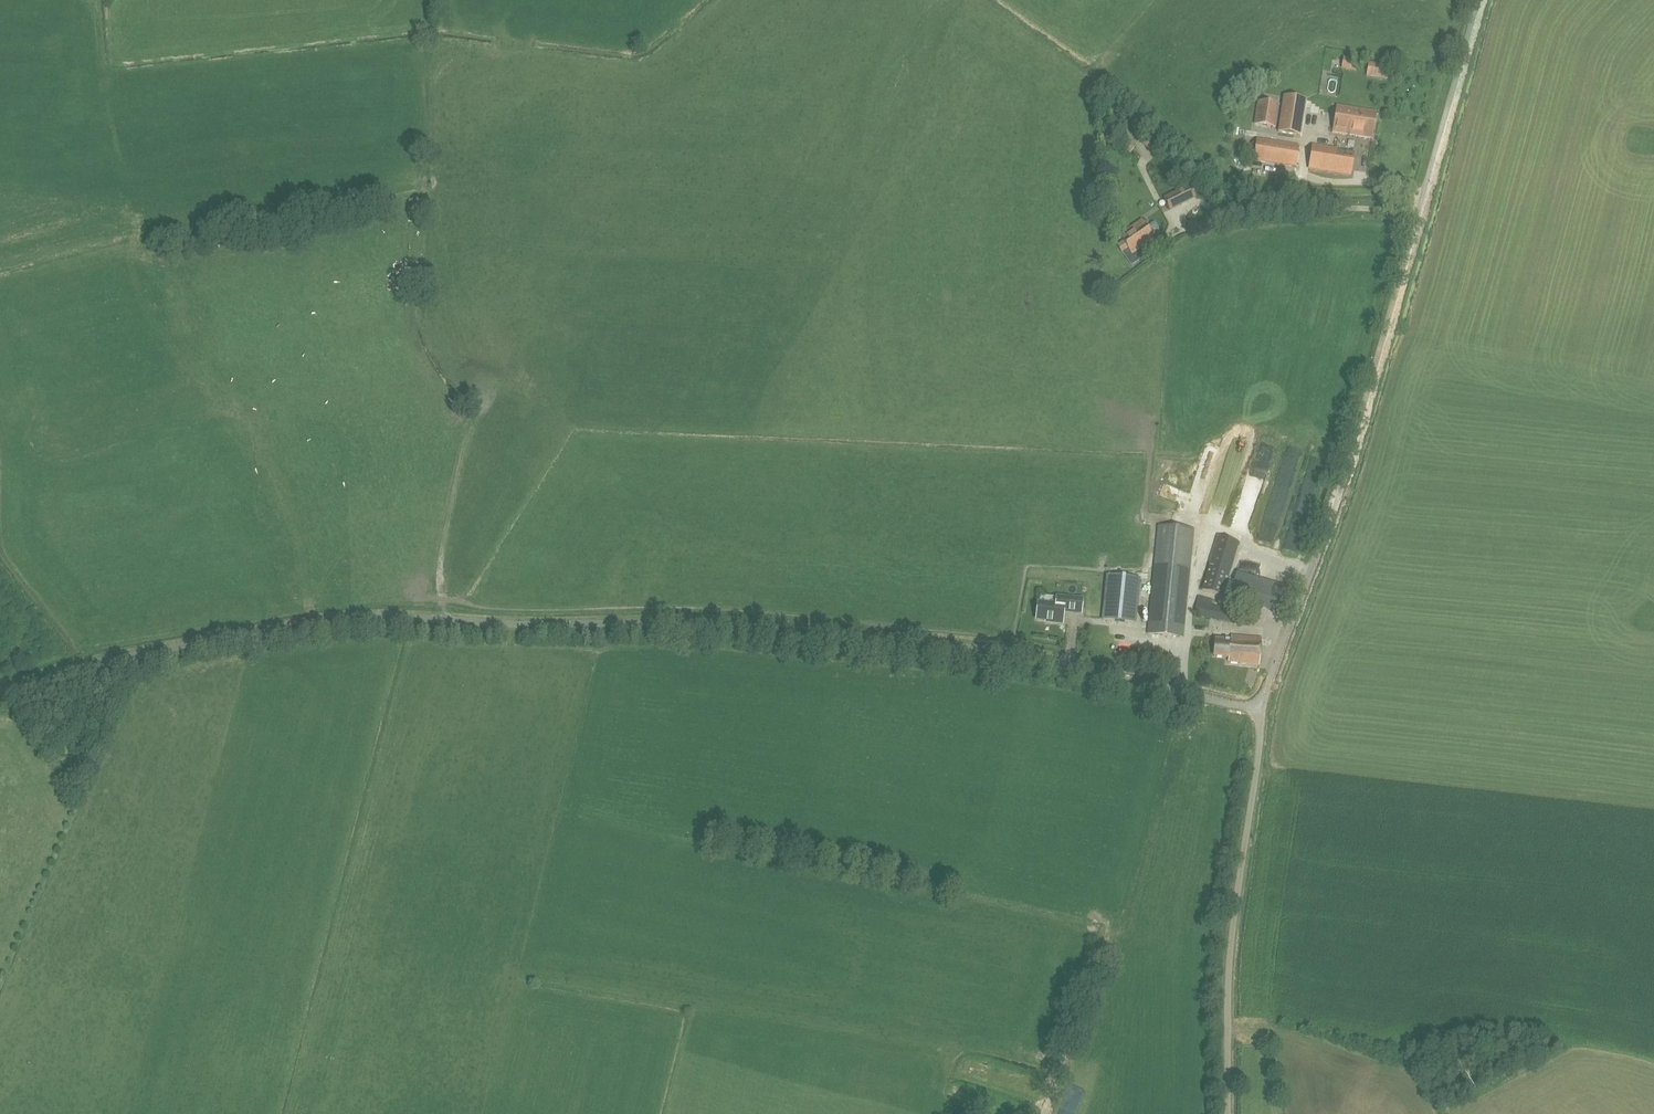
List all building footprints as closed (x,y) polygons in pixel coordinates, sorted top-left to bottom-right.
[(1355,72),(1357,59),(1343,57),(1342,70),(1355,72)] [(1391,77),(1393,69),(1388,68),(1388,66),(1368,62),(1366,76),(1386,79),(1387,77),(1391,77)] [(1305,100),(1283,97),(1279,133),(1301,136),(1305,100)] [(1255,125),(1275,128),(1278,105),(1258,103),(1255,125)] [(1372,138),(1376,112),(1336,105),(1332,132),(1372,138)] [(1150,133),(1141,143),(1153,155),(1162,145),(1150,133)] [(1299,146),(1258,140),(1255,160),(1292,166),(1296,167),(1299,146)] [(1313,146),(1309,169),(1351,175),(1354,152),(1313,146)] [(1181,204),(1196,197),(1190,185),(1175,192),(1181,204)] [(1133,256),(1134,255),(1137,259),(1144,254),(1141,250),(1156,240),(1142,219),(1119,236),(1122,240),(1133,256)] [(1174,240),(1183,235),(1180,230),(1171,235),(1174,240)] [(1289,455),(1288,469),(1300,469),(1301,455),(1289,455)] [(1158,525),(1148,624),(1147,634),(1183,637),(1194,529),(1158,525)] [(1223,596),(1239,542),(1218,536),(1201,589),(1223,596)] [(1229,599),(1282,615),(1290,588),(1237,572),(1229,599)] [(1135,623),(1140,578),(1107,575),(1103,619),(1135,623)] [(1081,613),(1082,598),(1057,596),(1056,604),(1038,603),(1036,619),(1052,620),(1052,622),(1062,623),(1063,611),(1081,613)] [(1238,621),(1240,612),(1232,610),(1232,609),(1196,601),(1194,616),(1229,623),(1230,619),(1238,621)] [(1259,665),(1262,638),(1231,635),(1231,640),(1215,638),(1214,656),(1229,657),(1228,662),(1259,665)]
